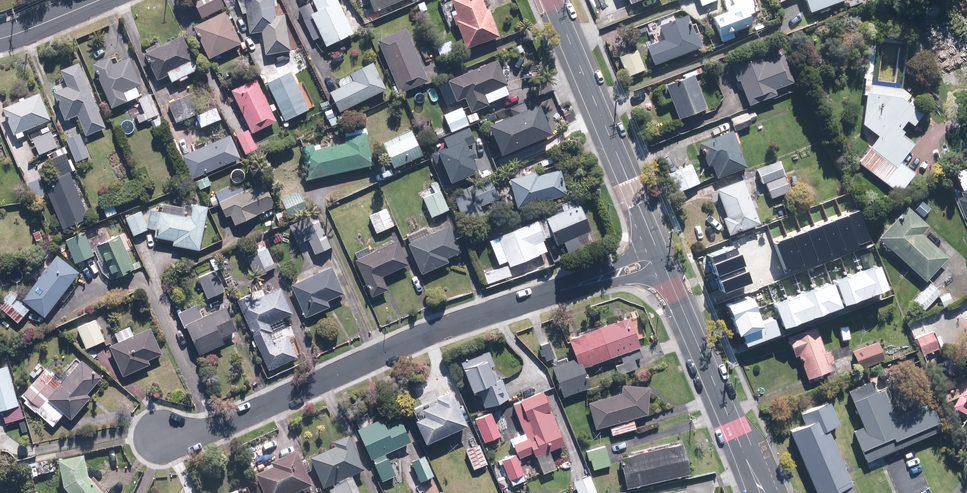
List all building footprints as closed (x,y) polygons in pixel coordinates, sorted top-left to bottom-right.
[(203,19),(227,7),(223,0),(194,0),(203,19)] [(244,13),(249,13),(251,33),(265,32),(266,54),(291,52),(288,13),(277,14),(276,0),(240,0),(244,13)] [(319,9),(315,11),(311,1),(298,7),(315,41),(324,37),(328,44),(355,31),(341,0),(315,0),(319,9)] [(376,10),(399,0),(372,0),(376,10)] [(467,49),(503,34),(491,6),(488,7),(485,0),(448,0),(440,3),(449,26),(456,23),(467,49)] [(714,17),(723,43),(736,38),(734,32),(753,25),(749,15),(755,13),(751,0),(734,0),(735,5),(728,7),(730,12),(714,17)] [(811,12),(840,0),(806,0),(811,12)] [(227,8),(195,26),(212,59),(245,42),(227,8)] [(665,39),(649,46),(657,65),(706,44),(692,10),(659,24),(665,39)] [(408,26),(380,37),(403,94),(431,82),(408,26)] [(170,74),(174,81),(180,78),(181,81),(190,77),(188,74),(200,68),(183,35),(163,45),(159,37),(142,45),(159,80),(170,74)] [(453,40),(437,47),(442,59),(459,51),(453,40)] [(640,48),(621,55),(628,75),(647,68),(640,48)] [(742,79),(750,105),(779,96),(776,86),(795,81),(787,54),(765,60),(762,50),(730,59),(737,81),(742,79)] [(114,108),(139,96),(146,111),(136,116),(140,123),(152,118),(157,130),(168,126),(153,93),(149,94),(132,55),(97,71),(114,108)] [(499,58),(449,78),(459,103),(467,99),(471,111),(513,94),(499,58)] [(81,61),(63,68),(68,80),(53,86),(67,121),(80,115),(88,135),(108,127),(81,61)] [(387,87),(374,61),(339,79),(343,86),(332,92),(341,110),(387,87)] [(704,72),(702,66),(683,73),(685,77),(668,83),(680,118),(710,107),(698,75),(704,72)] [(303,93),(293,71),(269,82),(286,120),(310,109),(307,101),(310,99),(307,92),(303,93)] [(253,132),(279,120),(274,111),(279,109),(275,102),(271,104),(259,77),(233,89),(253,132)] [(905,87),(864,85),(863,94),(867,95),(864,123),(879,136),(860,161),(900,194),(917,172),(903,161),(917,144),(904,134),(907,131),(903,128),(910,120),(915,125),(925,113),(911,101),(915,96),(905,87)] [(5,106),(18,139),(27,135),(25,130),(51,120),(41,93),(5,106)] [(191,93),(168,103),(177,123),(200,112),(191,93)] [(555,134),(542,101),(532,105),(530,99),(510,107),(513,113),(487,123),(501,156),(555,134)] [(452,132),(473,123),(465,104),(444,113),(452,132)] [(341,124),(333,107),(325,111),(333,127),(341,124)] [(755,109),(732,118),(736,128),(737,131),(761,122),(755,109)] [(45,134),(33,140),(40,156),(61,146),(50,123),(42,127),(45,134)] [(331,141),(303,148),(311,179),(377,163),(368,127),(330,136),(331,141)] [(249,128),(237,133),(246,155),(258,149),(249,128)] [(413,128),(384,142),(396,167),(425,153),(413,128)] [(444,138),(447,147),(431,153),(446,191),(481,177),(474,160),(477,158),(473,149),(470,150),(468,146),(476,143),(470,128),(444,138)] [(736,128),(700,142),(709,166),(712,165),(718,179),(751,166),(737,131),(736,128)] [(83,132),(68,138),(77,162),(92,156),(83,132)] [(185,154),(200,187),(208,184),(204,175),(244,157),(233,132),(185,154)] [(64,145),(48,153),(59,175),(75,167),(64,145)] [(781,159),(757,168),(763,184),(766,182),(787,175),(781,159)] [(694,164),(676,170),(683,190),(701,184),(694,164)] [(569,196),(562,169),(539,175),(539,171),(512,178),(519,208),(569,196)] [(59,176),(45,183),(67,229),(93,216),(70,170),(59,176)] [(787,175),(766,182),(772,198),(793,190),(787,175)] [(454,193),(467,223),(486,214),(482,206),(501,197),(491,176),(454,193)] [(731,234),(761,223),(755,207),(758,206),(755,198),(752,199),(744,178),(718,188),(728,216),(725,218),(731,234)] [(232,215),(237,225),(279,207),(269,184),(258,188),(256,184),(247,187),(246,183),(233,189),(232,185),(217,192),(227,217),(232,215)] [(442,188),(424,197),(433,217),(451,209),(442,188)] [(303,190),(283,198),(291,217),(311,209),(303,190)] [(157,228),(156,237),(176,240),(175,245),(203,250),(205,240),(212,241),(215,226),(208,225),(211,206),(195,203),(192,215),(186,214),(188,206),(164,201),(163,210),(152,208),(149,226),(157,228)] [(582,203),(547,216),(554,233),(555,236),(558,245),(593,232),(582,203)] [(116,204),(104,209),(107,217),(120,212),(116,204)] [(942,262),(949,255),(924,231),(930,224),(909,204),(880,235),(925,279),(942,262)] [(388,207),(370,215),(378,233),(396,225),(388,207)] [(142,210),(126,217),(134,236),(150,229),(142,210)] [(859,210),(838,218),(851,251),(860,248),(859,245),(870,241),(859,210)] [(318,212),(290,224),(299,245),(311,239),(317,253),(333,246),(318,212)] [(499,234),(511,266),(542,254),(537,243),(555,236),(554,233),(547,216),(499,234)] [(838,218),(826,223),(838,255),(851,251),(838,218)] [(434,224),(407,235),(423,274),(451,262),(449,257),(462,251),(451,223),(436,229),(434,224)] [(826,223),(814,227),(826,260),(838,255),(826,223)] [(814,227),(800,233),(812,265),(826,260),(814,227)] [(87,231),(66,240),(76,262),(96,254),(87,231)] [(136,261),(122,233),(99,244),(115,279),(143,266),(140,260),(136,261)] [(800,233),(788,238),(800,269),(812,265),(800,233)] [(266,238),(250,245),(254,253),(247,256),(256,275),(277,265),(266,238)] [(800,269),(788,238),(773,243),(785,274),(800,269)] [(412,264),(400,239),(376,250),(373,243),(352,253),(372,297),(390,290),(384,276),(412,264)] [(738,245),(711,255),(718,273),(745,263),(738,245)] [(59,253),(24,298),(48,316),(82,272),(59,253)] [(745,263),(718,273),(726,293),(753,283),(745,263)] [(509,264),(485,273),(489,285),(513,276),(509,264)] [(292,282),(306,317),(331,306),(329,299),(344,293),(333,265),(292,282)] [(881,265),(862,273),(871,298),(891,291),(881,265)] [(220,268),(200,276),(208,299),(228,291),(220,268)] [(862,273),(849,278),(859,303),(871,298),(862,273)] [(849,278),(835,283),(845,308),(859,303),(849,278)] [(932,281),(930,283),(913,300),(923,310),(939,292),(941,290),(932,281)] [(833,284),(816,289),(825,315),(843,309),(833,284)] [(264,288),(240,298),(270,369),(300,356),(290,333),(278,338),(272,322),(296,311),(285,285),(267,293),(264,288)] [(816,289),(801,295),(811,321),(825,315),(816,289)] [(11,290),(0,304),(0,305),(20,321),(32,307),(11,290)] [(949,291),(939,295),(944,306),(954,302),(949,291)] [(801,295),(789,299),(798,325),(811,321),(801,295)] [(735,320),(758,311),(753,297),(730,307),(735,320)] [(789,299),(775,304),(785,330),(798,325),(789,299)] [(239,330),(228,301),(202,311),(199,304),(180,312),(186,327),(190,326),(201,354),(227,344),(224,336),(239,330)] [(765,327),(764,325),(758,311),(735,320),(741,336),(744,335),(765,327)] [(644,345),(632,315),(571,337),(578,356),(555,365),(566,395),(593,385),(586,366),(621,353),(640,347),(644,345)] [(926,315),(913,320),(918,335),(916,336),(922,353),(939,346),(926,315)] [(97,318),(78,326),(87,347),(106,339),(97,318)] [(780,335),(775,320),(764,325),(765,327),(744,335),(749,347),(780,335)] [(808,378),(834,368),(831,362),(835,361),(830,348),(826,349),(816,323),(788,334),(796,355),(799,354),(808,378)] [(850,324),(839,326),(841,339),(852,337),(850,324)] [(166,354),(155,327),(135,335),(131,325),(115,331),(119,341),(112,344),(125,376),(153,365),(151,360),(166,354)] [(879,338),(851,349),(858,366),(885,355),(879,338)] [(556,357),(550,341),(541,344),(547,361),(556,357)] [(621,353),(625,362),(635,358),(643,355),(640,347),(621,353)] [(510,397),(491,351),(464,362),(475,390),(479,388),(486,407),(510,397)] [(105,376),(84,358),(81,361),(76,357),(59,377),(46,367),(23,395),(28,399),(25,402),(55,427),(66,413),(74,419),(93,396),(90,393),(105,376)] [(620,374),(639,367),(635,358),(625,362),(616,365),(620,374)] [(3,409),(6,422),(27,416),(23,401),(20,401),(9,364),(0,367),(0,410),(3,409)] [(879,373),(846,388),(863,426),(852,431),(865,460),(945,423),(929,389),(894,405),(879,373)] [(597,428),(649,413),(651,385),(624,383),(623,392),(589,401),(597,428)] [(429,442),(471,424),(456,388),(439,395),(441,399),(425,406),(428,415),(419,418),(429,442)] [(546,393),(544,389),(514,401),(529,437),(516,442),(523,457),(536,452),(537,456),(567,444),(565,439),(566,438),(562,427),(560,428),(550,404),(553,403),(549,392),(546,393)] [(830,398),(800,412),(804,422),(790,429),(818,492),(855,492),(851,483),(854,482),(829,428),(841,423),(830,398)] [(502,434),(492,412),(477,418),(486,441),(502,434)] [(387,452),(413,441),(400,414),(387,420),(385,416),(359,428),(383,480),(399,473),(391,455),(389,456),(387,452)] [(312,459),(325,489),(367,471),(352,437),(335,444),(337,448),(312,459)] [(628,487),(692,473),(685,442),(621,456),(628,487)] [(489,464),(480,444),(467,450),(476,470),(489,464)] [(612,464),(607,445),(587,450),(589,459),(592,459),(595,469),(612,464)] [(258,475),(265,492),(299,492),(315,486),(299,451),(273,463),(275,468),(258,475)] [(517,453),(503,459),(511,478),(525,472),(517,453)] [(426,454),(401,465),(414,492),(424,492),(440,486),(426,454)] [(62,461),(68,489),(72,492),(106,492),(92,477),(88,456),(62,461)] [(349,483),(331,491),(332,492),(354,492),(349,483)]
